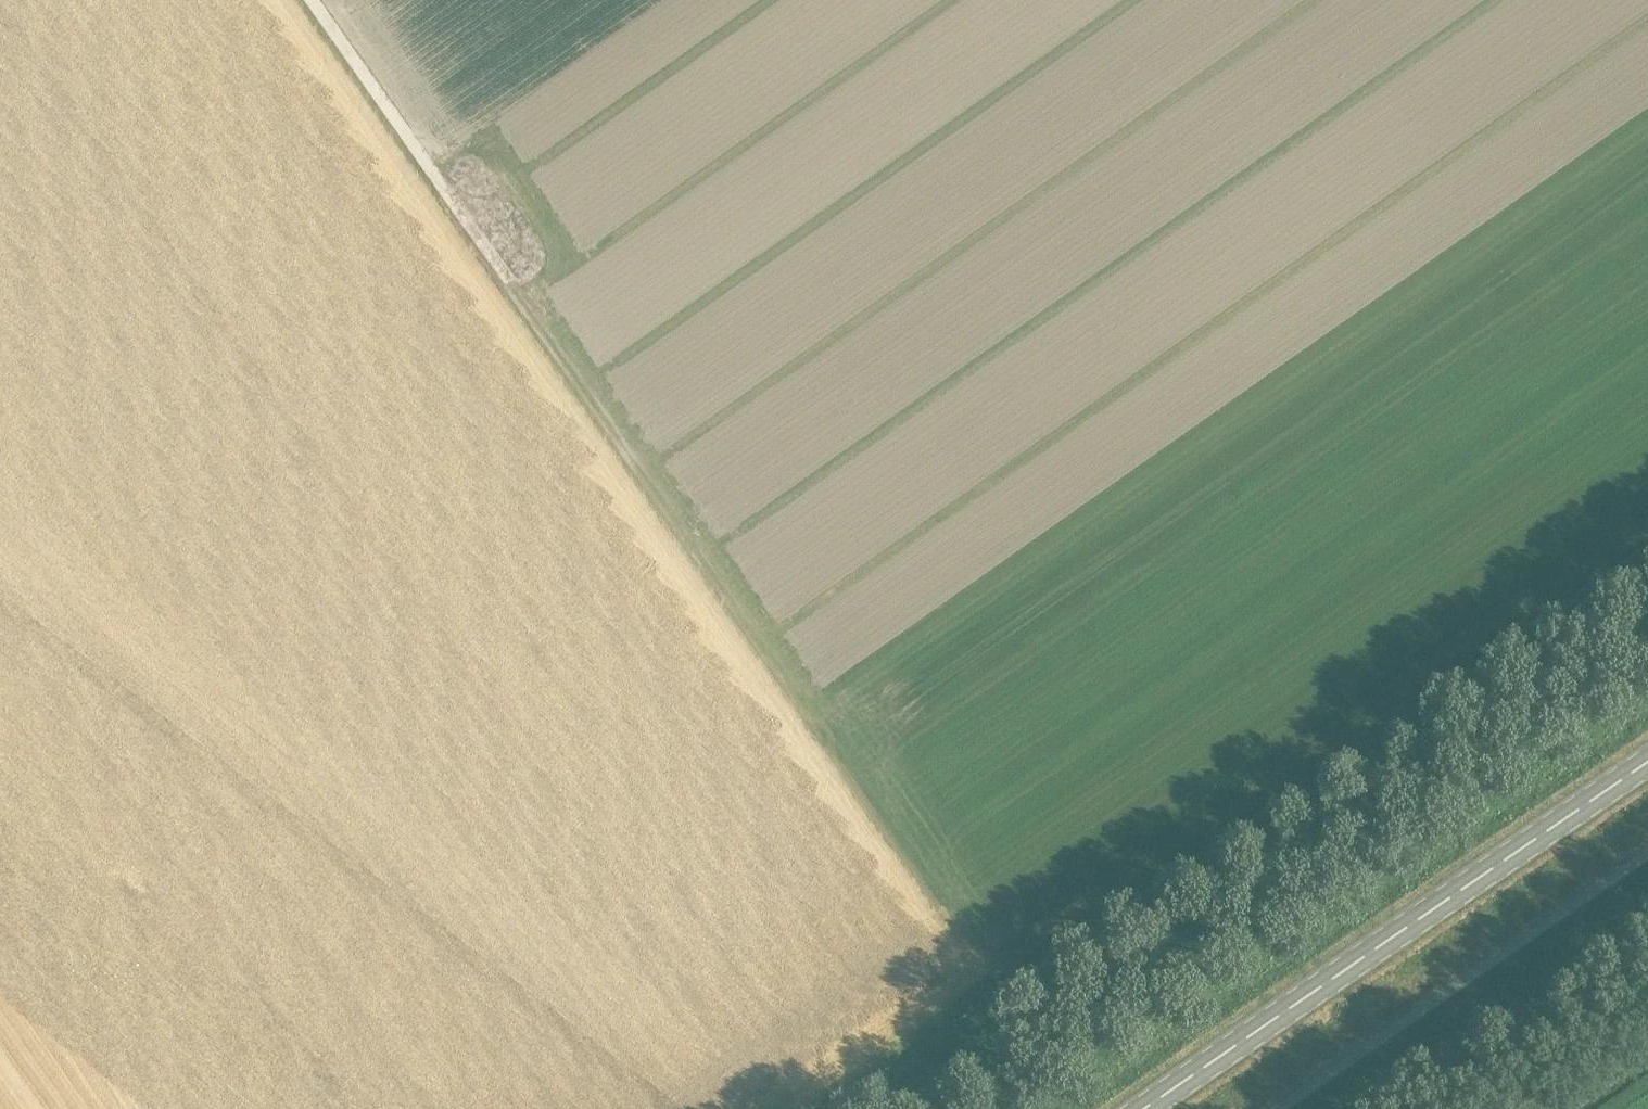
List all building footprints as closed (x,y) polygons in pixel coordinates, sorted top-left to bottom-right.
[(1593,814),(1599,825),(1617,815),(1611,804),(1593,814)]
